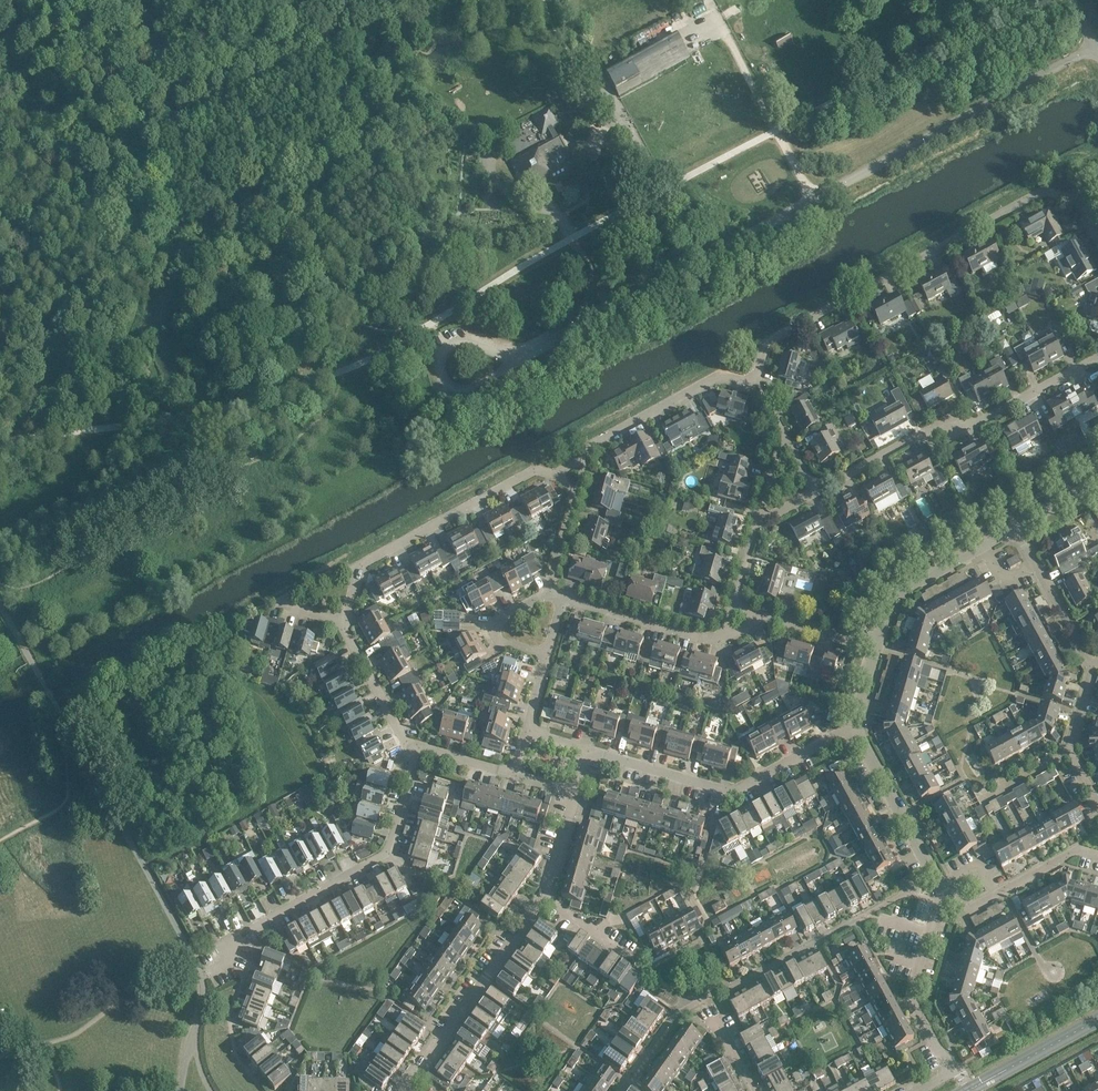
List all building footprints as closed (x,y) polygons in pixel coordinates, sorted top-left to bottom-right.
[(789,27),(768,37),(775,51),(795,41),(789,27)] [(676,33),(605,72),(619,96),(654,77),(653,75),(665,69),(666,70),(689,57),(676,33)] [(564,138),(561,133),(556,135),(553,130),(560,125),(551,108),(533,118),(543,135),(550,131),(554,137),(529,150),(532,155),(522,160),(520,155),(509,161),(526,193),(537,187),(534,182),(544,177),(546,181),(579,164),(576,159),(571,161),(563,147),(568,145),(564,138)] [(562,183),(555,187),(559,194),(566,190),(562,183)] [(1020,226),(1029,241),(1043,233),(1049,243),(1054,240),(1058,247),(1064,243),(1060,237),(1063,236),(1049,210),(1020,226)] [(1001,260),(990,240),(982,244),(983,247),(963,258),(972,273),(981,268),(985,274),(995,268),(993,264),(1001,260)] [(1060,251),(1064,258),(1057,262),(1065,277),(1072,273),(1076,280),(1077,280),(1076,279),(1094,270),(1095,271),(1079,241),(1060,251)] [(1058,253),(1055,247),(1050,250),(1053,256),(1058,253)] [(919,284),(928,301),(946,291),(950,299),(962,293),(955,280),(948,284),(940,270),(932,274),(933,276),(919,284)] [(1034,279),(1029,295),(1041,298),(1046,283),(1034,279)] [(1097,295),(1095,290),(1097,288),(1097,279),(1084,287),(1088,294),(1090,293),(1091,295),(1089,301),(1095,303),(1091,319),(1092,319),(1092,318),(1094,319),(1093,319),(1093,322),(1093,324),(1093,326),(1095,328),(1097,329),(1097,295)] [(1023,284),(1022,287),(1023,287),(1026,294),(1029,294),(1031,286),(1023,284)] [(1081,287),(1071,292),(1074,298),(1084,292),(1081,287)] [(871,308),(880,325),(905,312),(909,319),(916,315),(915,314),(922,311),(915,299),(909,302),(908,302),(898,308),(892,297),(883,302),(883,301),(871,308)] [(820,336),(829,352),(836,348),(838,351),(846,346),(848,348),(860,342),(857,336),(858,335),(857,333),(856,333),(851,325),(843,329),(841,327),(829,334),(827,331),(820,336)] [(1048,340),(1038,346),(1048,365),(1062,357),(1055,344),(1061,341),(1055,328),(1045,334),(1048,340)] [(1038,346),(1034,339),(1014,350),(1020,363),(1027,360),(1034,373),(1048,365),(1038,346)] [(787,380),(785,387),(799,391),(802,380),(795,378),(800,359),(784,355),(777,377),(787,380)] [(993,370),(982,376),(993,395),(1007,387),(1000,374),(1006,371),(999,358),(989,363),(993,370)] [(979,403),(993,395),(982,376),(972,381),(969,375),(958,380),(965,393),(971,390),(979,403)] [(923,402),(928,410),(939,405),(938,403),(942,401),(942,402),(953,397),(944,380),(920,392),(924,401),(923,402)] [(1077,388),(1062,396),(1071,413),(1080,408),(1083,414),(1097,407),(1089,393),(1082,397),(1077,388)] [(891,394),(896,403),(898,407),(891,410),(889,406),(876,413),(879,417),(875,419),(883,434),(908,421),(906,417),(912,414),(898,390),(891,394)] [(702,403),(709,416),(716,412),(715,410),(718,409),(717,410),(727,413),(726,417),(741,421),(741,418),(746,419),(748,412),(745,408),(744,408),(747,399),(737,396),(737,398),(732,396),(732,395),(723,392),(720,402),(718,402),(713,405),(709,399),(702,403)] [(790,392),(782,396),(785,402),(793,398),(790,392)] [(791,412),(803,433),(819,424),(808,403),(811,402),(807,395),(789,404),(793,411),(791,412)] [(1071,413),(1062,396),(1047,404),(1052,414),(1045,418),(1053,431),(1066,423),(1063,417),(1071,413)] [(690,413),(663,427),(671,442),(663,446),(667,453),(682,444),(679,438),(694,429),(697,436),(709,429),(701,415),(694,419),(690,413)] [(1014,422),(1003,429),(1017,455),(1028,449),(1025,444),(1040,435),(1031,418),(1016,426),(1014,422)] [(810,445),(821,465),(839,454),(832,441),(838,438),(831,426),(819,432),(822,438),(810,445)] [(647,465),(659,458),(661,460),(667,456),(660,444),(654,447),(646,434),(633,441),(635,443),(611,456),(620,471),(630,465),(627,460),(640,453),(647,465)] [(1054,434),(1048,437),(1051,443),(1057,440),(1054,434)] [(710,436),(708,447),(716,449),(718,437),(710,436)] [(952,458),(961,474),(981,463),(982,466),(990,461),(979,442),(971,446),(973,448),(954,459),(953,457),(952,458)] [(720,452),(718,459),(724,461),(726,454),(720,452)] [(1056,454),(1050,458),(1054,466),(1060,463),(1056,454)] [(916,461),(902,469),(911,486),(913,489),(924,483),(922,480),(930,475),(937,489),(948,483),(938,466),(931,470),(923,455),(915,459),(916,461)] [(724,480),(719,497),(744,504),(749,487),(741,485),(744,474),(747,475),(750,464),(733,459),(729,470),(732,471),(729,481),(724,480)] [(1014,470),(1006,474),(1010,482),(1018,477),(1014,470)] [(880,481),(865,489),(874,506),(896,494),(900,502),(909,497),(902,484),(894,489),(886,475),(878,479),(880,481)] [(599,481),(592,506),(607,510),(606,516),(619,520),(620,514),(610,511),(616,492),(626,495),(630,482),(608,476),(606,483),(599,481)] [(542,487),(531,493),(542,513),(553,507),(552,506),(560,501),(557,496),(549,500),(542,487)] [(542,513),(531,493),(521,499),(530,516),(522,520),(524,524),(525,525),(533,521),(532,518),(542,513)] [(857,522),(869,515),(865,508),(862,502),(855,506),(855,505),(854,505),(853,504),(852,504),(851,504),(849,501),(851,499),(848,493),(831,502),(840,518),(844,516),(847,521),(854,517),(857,522)] [(505,505),(494,511),(504,531),(515,525),(516,528),(524,524),(522,520),(521,518),(514,523),(505,505)] [(710,505),(708,513),(720,516),(713,541),(732,546),(736,534),(734,533),(737,521),(732,519),(734,512),(710,505)] [(960,508),(952,513),(956,520),(964,516),(960,508)] [(504,531),(494,511),(483,517),(492,534),(485,539),(487,544),(495,539),(494,537),(504,531)] [(830,540),(840,535),(830,517),(820,523),(814,512),(803,517),(804,518),(800,521),(800,519),(789,525),(794,534),(795,533),(799,541),(798,542),(801,546),(799,542),(823,528),(830,540)] [(620,520),(619,520),(606,516),(603,524),(588,520),(586,528),(588,529),(584,544),(606,551),(609,541),(603,539),(607,526),(617,528),(620,520)] [(874,516),(869,519),(873,527),(878,524),(874,516)] [(662,524),(660,531),(670,534),(672,528),(662,524)] [(468,526),(457,531),(468,551),(478,545),(480,548),(487,544),(485,539),(477,543),(468,526)] [(1083,566),(1097,557),(1097,547),(1084,555),(1080,547),(1087,543),(1083,537),(1080,538),(1075,527),(1059,536),(1060,540),(1063,547),(1059,550),(1062,556),(1054,561),(1058,569),(1062,567),(1066,575),(1067,574),(1083,566)] [(468,551),(457,531),(446,537),(456,555),(448,559),(451,564),(459,560),(460,563),(471,557),(468,551)] [(898,543),(893,546),(896,553),(902,551),(898,543)] [(431,546),(420,552),(431,571),(441,566),(443,568),(451,564),(448,559),(440,563),(431,546)] [(718,584),(725,563),(713,560),(716,552),(702,547),(699,556),(706,558),(700,579),(718,584)] [(431,571),(420,552),(409,558),(419,575),(411,579),(414,584),(422,580),(420,577),(431,571)] [(533,555),(522,561),(523,563),(512,568),(523,588),(534,582),(530,576),(541,570),(533,555)] [(1017,556),(1010,560),(1006,562),(1010,569),(1021,564),(1017,556)] [(574,558),(569,578),(582,582),(582,581),(590,583),(589,585),(600,589),(606,568),(574,558)] [(758,594),(777,600),(785,573),(791,574),(793,567),(778,563),(776,570),(766,567),(763,579),(764,579),(763,583),(762,583),(758,594)] [(620,565),(616,578),(623,580),(627,567),(620,565)] [(1087,572),(1083,566),(1067,574),(1070,581),(1066,583),(1072,595),(1070,596),(1077,607),(1090,600),(1085,591),(1089,589),(1082,575),(1087,572)] [(395,568),(384,573),(395,593),(406,587),(406,588),(414,584),(411,579),(404,583),(395,568)] [(523,588),(512,568),(502,574),(500,571),(492,576),(495,581),(503,577),(512,594),(523,588)] [(395,593),(384,573),(374,579),(380,592),(373,596),(375,601),(383,597),(384,599),(395,593)] [(959,576),(963,582),(968,580),(964,573),(959,576)] [(495,581),(492,576),(484,580),(486,583),(475,588),(486,608),(497,602),(487,585),(495,581)] [(633,578),(627,597),(651,604),(654,593),(662,595),(667,579),(655,576),(653,584),(633,578)] [(669,579),(667,586),(673,588),(675,580),(669,579)] [(982,580),(971,586),(980,603),(991,597),(982,580)] [(948,582),(943,585),(947,591),(952,588),(948,582)] [(947,591),(943,585),(938,587),(942,594),(947,591)] [(980,603),(971,586),(961,591),(970,609),(980,603)] [(486,608),(475,588),(464,594),(475,614),(486,608)] [(693,592),(687,613),(704,618),(707,609),(713,611),(718,593),(706,590),(704,595),(693,592)] [(970,609),(961,591),(950,597),(960,615),(970,609)] [(993,596),(995,600),(1003,596),(1001,592),(993,596)] [(1028,604),(1022,593),(1004,603),(1010,613),(1028,604)] [(921,597),(924,603),(929,600),(926,594),(921,597)] [(1005,600),(1003,596),(995,600),(997,604),(1005,600)] [(960,615),(950,597),(940,603),(949,620),(952,626),(963,620),(960,615)] [(1034,601),(1037,606),(1044,602),(1041,597),(1034,601)] [(949,620),(940,603),(927,610),(928,612),(928,611),(936,626),(937,627),(949,620)] [(1034,615),(1028,604),(1010,613),(1016,624),(1034,615)] [(359,625),(365,636),(385,625),(379,615),(382,613),(377,605),(372,608),(376,616),(359,625)] [(918,620),(916,627),(915,627),(931,632),(932,628),(936,626),(928,611),(928,612),(921,615),(913,608),(909,613),(918,620)] [(428,613),(421,615),(424,623),(430,621),(428,613)] [(1043,617),(1046,622),(1052,618),(1050,613),(1043,617)] [(1039,625),(1034,615),(1016,624),(1012,627),(1017,637),(1022,635),(1039,625)] [(1055,623),(1052,618),(1046,622),(1048,627),(1055,623)] [(251,634),(249,639),(249,642),(250,644),(256,646),(258,642),(257,646),(268,649),(269,645),(271,645),(277,626),(255,620),(253,625),(247,623),(244,632),(251,634)] [(577,639),(589,643),(594,624),(582,620),(580,629),(573,627),(569,642),(576,644),(577,639)] [(443,622),(443,631),(457,632),(457,623),(449,622),(443,622)] [(905,624),(898,622),(896,628),(903,630),(905,624)] [(607,628),(594,624),(589,643),(587,647),(606,653),(611,638),(604,636),(607,628)] [(390,635),(385,625),(365,636),(371,647),(388,637),(392,645),(397,642),(403,639),(398,631),(390,635)] [(1045,636),(1039,625),(1022,635),(1028,645),(1045,636)] [(293,631),(277,626),(271,645),(288,650),(293,631)] [(914,627),(910,640),(929,645),(933,632),(931,632),(915,627),(916,627),(914,627)] [(315,637),(293,631),(288,650),(309,657),(311,651),(317,653),(319,644),(313,642),(315,637)] [(619,631),(617,639),(611,638),(606,653),(613,655),(625,658),(626,654),(631,635),(619,631)] [(452,650),(457,647),(461,654),(481,643),(475,632),(467,636),(462,632),(447,640),(452,650)] [(1054,638),(1057,643),(1064,639),(1061,634),(1054,638)] [(644,638),(631,635),(626,654),(638,657),(636,662),(643,664),(648,648),(641,647),(644,638)] [(1051,646),(1045,636),(1028,645),(1033,655),(1051,646)] [(1067,644),(1064,639),(1057,643),(1060,648),(1067,644)] [(929,645),(910,640),(906,653),(925,658),(929,645)] [(785,660),(796,664),(802,645),(789,641),(787,649),(781,648),(776,663),(783,665),(785,660)] [(402,650),(397,642),(392,645),(396,652),(379,662),(385,673),(405,662),(399,651),(402,650)] [(654,650),(648,648),(643,664),(650,665),(649,668),(661,671),(661,670),(669,646),(656,642),(654,650)] [(487,654),(481,643),(461,654),(467,665),(464,666),(468,674),(474,671),(469,664),(487,654)] [(754,644),(742,651),(752,668),(763,662),(765,666),(771,663),(763,649),(758,652),(754,644)] [(814,648),(802,645),(796,664),(795,668),(814,674),(818,658),(812,657),(814,648)] [(681,649),(669,646),(661,670),(674,674),(674,673),(680,674),(685,659),(679,658),(681,649)] [(1056,657),(1051,646),(1033,655),(1039,666),(1056,657)] [(735,664),(729,667),(737,681),(743,678),(754,672),(752,668),(742,651),(731,657),(735,664)] [(687,652),(685,659),(680,674),(687,676),(699,680),(700,675),(706,656),(693,653),(693,654),(687,652)] [(824,660),(818,658),(814,674),(820,675),(822,671),(834,675),(833,676),(840,678),(843,666),(845,666),(845,664),(844,663),(838,661),(839,656),(826,652),(824,660)] [(335,653),(331,655),(314,665),(319,675),(322,680),(340,670),(333,658),(337,656),(335,653)] [(718,660),(706,656),(700,675),(699,680),(717,685),(722,670),(716,668),(718,660)] [(1067,660),(1070,665),(1076,662),(1073,656),(1067,660)] [(1063,669),(1056,657),(1039,666),(1046,678),(1048,678),(1047,677),(1061,670),(1063,669)] [(505,658),(503,665),(515,669),(517,661),(505,658)] [(904,659),(901,671),(920,677),(923,665),(904,659)] [(411,672),(405,662),(385,673),(391,683),(408,674),(412,681),(418,679),(413,671),(411,672)] [(494,662),(482,668),(485,674),(497,668),(494,662)] [(503,675),(500,686),(521,693),(525,681),(516,678),(519,670),(503,665),(500,674),(503,675)] [(344,668),(340,670),(322,680),(330,696),(348,686),(341,674),(345,671),(344,668)] [(559,668),(557,676),(567,679),(569,671),(559,668)] [(1047,677),(1048,678),(1049,681),(1048,685),(1063,690),(1066,682),(1076,681),(1076,676),(1065,677),(1061,670),(1047,677)] [(920,677),(901,671),(898,683),(916,688),(920,677)] [(453,675),(448,678),(452,685),(457,682),(453,675)] [(422,687),(418,679),(412,681),(416,689),(399,698),(405,709),(425,699),(419,688),(422,687)] [(788,685),(776,681),(777,690),(786,692),(788,685)] [(916,688),(898,683),(894,694),(913,699),(913,697),(916,688)] [(352,684),(348,686),(330,696),(339,711),(357,701),(350,689),(354,687),(352,684)] [(1046,685),(1042,698),(1061,704),(1065,690),(1063,690),(1048,685),(1046,685)] [(521,693),(500,686),(496,698),(493,697),(488,695),(485,704),(491,706),(503,709),(509,711),(511,703),(518,704),(520,697),(521,693)] [(776,690),(770,693),(774,700),(780,697),(776,690)] [(913,699),(894,694),(893,697),(891,705),(909,711),(913,699)] [(552,721),(565,724),(572,701),(553,696),(549,711),(555,713),(552,721)] [(758,698),(751,702),(754,707),(761,703),(758,698)] [(361,699),(357,701),(339,711),(347,726),(365,716),(358,704),(362,702),(361,699)] [(431,709),(425,699),(405,709),(411,720),(416,717),(417,719),(416,719),(419,725),(433,718),(429,711),(431,709)] [(734,699),(727,702),(731,709),(738,706),(734,699)] [(590,707),(572,701),(565,724),(577,728),(580,720),(586,722),(590,707)] [(681,703),(679,710),(688,712),(690,706),(681,703)] [(807,703),(801,707),(790,713),(802,734),(813,728),(809,720),(814,717),(807,703)] [(909,711),(891,705),(887,719),(888,719),(904,724),(905,724),(909,711)] [(1036,718),(1038,719),(1054,723),(1056,724),(1060,710),(1040,705),(1036,718)] [(503,709),(491,706),(488,714),(491,715),(488,727),(509,733),(513,721),(500,717),(503,709)] [(1017,712),(1014,706),(1009,708),(1012,715),(1017,712)] [(597,709),(590,707),(586,722),(592,723),(590,732),(602,735),(608,716),(596,713),(597,709)] [(457,717),(451,739),(463,742),(464,740),(472,742),(477,726),(478,720),(473,719),(474,715),(459,711),(457,717)] [(1005,719),(1002,712),(997,715),(1001,721),(1005,719)] [(802,734),(790,713),(773,722),(781,736),(786,733),(790,740),(802,734)] [(369,714),(365,716),(347,726),(355,741),(373,731),(366,719),(370,717),(369,714)] [(436,714),(435,720),(443,722),(440,733),(439,735),(451,739),(457,717),(446,714),(445,716),(436,714)] [(619,720),(608,716),(602,735),(614,739),(617,731),(623,732),(627,717),(621,715),(619,720)] [(628,715),(627,717),(623,732),(629,734),(627,743),(639,746),(647,721),(628,715)] [(1001,721),(997,715),(992,718),(996,724),(1001,721)] [(888,719),(886,727),(876,728),(877,734),(887,733),(891,739),(891,740),(905,732),(903,728),(904,724),(888,719)] [(1038,719),(1037,723),(1034,725),(1033,725),(1041,739),(1048,735),(1056,742),(1060,737),(1052,731),(1054,723),(1038,719)] [(658,724),(647,721),(639,746),(651,750),(654,742),(660,743),(664,728),(658,726),(658,724)] [(781,736),(773,722),(756,731),(768,753),(779,747),(775,739),(781,736)] [(1033,723),(1020,730),(1030,747),(1042,741),(1041,739),(1033,725),(1034,725),(1033,723)] [(982,732),(978,725),(973,728),(977,734),(982,732)] [(934,731),(932,726),(925,730),(928,735),(934,731)] [(509,733),(488,727),(484,738),(488,740),(486,748),(491,750),(502,753),(505,744),(506,745),(509,733)] [(683,734),(664,728),(660,743),(666,745),(664,753),(676,757),(683,734)] [(1030,747),(1020,730),(1009,736),(1018,754),(1030,747)] [(384,751),(373,731),(355,741),(366,761),(371,758),(374,764),(382,760),(379,754),(384,751)] [(768,753),(756,731),(739,741),(747,755),(752,751),(756,759),(768,753)] [(906,731),(905,732),(891,740),(891,739),(889,740),(896,753),(913,743),(906,731)] [(702,739),(683,734),(676,757),(689,761),(691,752),(697,754),(702,739)] [(1094,735),(1092,742),(1081,743),(1081,749),(1092,748),(1096,755),(1097,754),(1097,736),(1094,735)] [(1018,754),(1009,736),(997,743),(1007,760),(1018,754)] [(941,743),(938,738),(932,742),(934,747),(941,743)] [(720,744),(702,739),(697,754),(703,756),(701,764),(713,768),(719,749),(720,744)] [(919,755),(913,743),(896,753),(902,764),(919,755)] [(944,748),(941,743),(934,747),(937,752),(944,748)] [(1007,760),(997,743),(985,749),(995,767),(1007,760)] [(731,752),(719,749),(713,768),(726,771),(728,763),(734,765),(739,750),(732,748),(731,752)] [(926,766),(919,755),(902,764),(908,776),(926,766)] [(954,766),(951,761),(944,765),(947,770),(954,766)] [(932,778),(926,766),(908,776),(915,788),(932,778)] [(956,771),(954,766),(947,770),(950,775),(956,771)] [(372,767),(367,784),(386,789),(391,772),(372,767)] [(1058,776),(1055,770),(1050,773),(1053,779),(1058,776)] [(421,771),(419,779),(425,781),(428,773),(421,771)] [(837,779),(833,772),(824,778),(825,779),(834,795),(852,785),(846,774),(837,779)] [(939,790),(932,778),(915,788),(921,800),(939,790)] [(806,779),(795,785),(805,804),(816,798),(806,779)] [(1036,780),(1031,783),(1035,789),(1040,787),(1036,780)] [(451,784),(438,781),(437,785),(433,785),(432,785),(432,786),(429,786),(425,798),(445,804),(451,784)] [(481,786),(469,782),(466,791),(465,796),(461,809),(473,812),(475,806),(481,786)] [(1035,789),(1031,783),(1026,785),(1030,792),(1035,789)] [(386,789),(367,784),(365,788),(362,788),(360,796),(363,797),(362,801),(381,806),(386,789)] [(805,804),(795,785),(784,792),(794,810),(805,804)] [(858,796),(852,785),(834,795),(840,806),(858,796)] [(493,789),(488,788),(481,786),(475,806),(487,810),(493,789)] [(305,788),(299,791),(301,796),(308,793),(305,788)] [(505,793),(493,789),(487,810),(499,813),(505,793)] [(794,810),(784,792),(772,798),(782,816),(794,810)] [(517,796),(505,793),(499,813),(512,817),(517,796)] [(604,803),(598,801),(595,811),(614,817),(620,796),(607,793),(604,803)] [(1013,793),(1008,795),(1011,802),(1016,799),(1013,793)] [(930,802),(940,820),(958,810),(951,798),(946,801),(943,795),(930,802)] [(1011,802),(1008,795),(1003,798),(1006,805),(1011,802)] [(530,800),(517,796),(512,817),(524,820),(530,800)] [(632,800),(620,796),(614,817),(626,820),(632,800)] [(865,807),(858,796),(840,806),(846,817),(865,807)] [(425,798),(423,806),(422,810),(442,816),(445,804),(425,798)] [(782,816),(772,798),(761,804),(771,822),(782,816)] [(542,804),(530,800),(524,820),(543,826),(549,807),(542,805),(542,804)] [(644,803),(632,800),(626,820),(639,823),(644,803)] [(381,806),(362,801),(357,818),(376,823),(381,806)] [(657,807),(644,803),(639,823),(651,827),(657,807)] [(771,822),(761,804),(750,810),(760,828),(771,822)] [(1074,805),(1062,812),(1072,829),(1084,823),(1074,805)] [(273,806),(267,809),(270,814),(276,811),(273,806)] [(983,811),(981,806),(974,810),(977,815),(983,811)] [(990,806),(985,808),(988,815),(993,812),(990,806)] [(669,810),(657,807),(651,827),(663,831),(669,810)] [(871,818),(865,807),(846,817),(852,828),(871,818)] [(442,816),(422,810),(420,815),(418,822),(438,828),(442,816)] [(681,814),(669,810),(663,831),(675,834),(681,814)] [(760,828),(750,810),(739,816),(749,834),(760,828)] [(964,822),(958,810),(940,820),(947,832),(964,822)] [(986,816),(983,811),(977,815),(980,820),(986,816)] [(1072,829),(1062,812),(1051,818),(1060,835),(1072,829)] [(693,818),(681,814),(675,834),(687,838),(693,818)] [(749,834),(739,816),(728,822),(738,840),(749,834)] [(376,823),(357,818),(352,834),(372,840),(376,823)] [(705,821),(693,818),(687,838),(706,843),(709,833),(702,831),(705,821)] [(877,829),(871,818),(852,828),(858,840),(877,829)] [(1060,835),(1051,818),(1039,825),(1048,842),(1060,835)] [(418,822),(416,830),(415,834),(435,840),(438,828),(418,822)] [(741,846),(738,840),(728,822),(717,828),(720,835),(714,838),(716,841),(712,843),(708,856),(720,849),(721,850),(722,849),(725,855),(741,846)] [(970,834),(964,822),(947,832),(953,843),(970,834)] [(603,831),(583,825),(580,837),(600,843),(603,831)] [(1048,842),(1039,825),(1027,831),(1037,848),(1048,842)] [(338,826),(322,834),(332,852),(347,844),(338,826)] [(456,827),(454,833),(464,836),(464,835),(460,828),(456,827)] [(484,828),(482,836),(490,838),(493,829),(488,827),(488,829),(484,828)] [(883,840),(877,829),(858,840),(864,851),(883,840)] [(315,831),(303,837),(316,861),(332,852),(322,834),(318,837),(315,831)] [(1037,848),(1027,831),(1016,837),(1025,855),(1037,848)] [(435,840),(415,834),(413,839),(411,847),(431,853),(435,840)] [(977,846),(970,834),(953,843),(959,855),(977,846)] [(843,847),(837,836),(828,841),(834,852),(843,847)] [(316,861),(303,837),(289,845),(292,851),(301,869),(316,861)] [(600,843),(580,837),(576,849),(596,855),(600,843)] [(1025,855),(1016,837),(1004,844),(1013,861),(1025,855)] [(495,842),(500,846),(503,842),(498,838),(495,842)] [(527,839),(526,845),(533,851),(536,842),(527,839)] [(889,851),(883,840),(864,851),(870,862),(889,851)] [(495,842),(487,852),(493,856),(500,846),(495,842)] [(978,848),(980,852),(988,848),(985,844),(978,848)] [(1013,861),(1004,844),(992,850),(994,854),(1001,867),(1013,861)] [(360,846),(352,850),(357,860),(364,856),(360,846)] [(431,853),(411,847),(407,859),(415,861),(412,868),(426,872),(431,853)] [(524,847),(517,858),(534,870),(542,860),(524,847)] [(273,854),(276,860),(286,877),(301,869),(292,851),(288,853),(285,848),(273,854)] [(596,855),(576,849),(572,862),(593,868),(596,855)] [(757,849),(746,854),(751,864),(762,858),(757,849)] [(994,854),(992,850),(990,851),(982,856),(984,860),(994,854)] [(895,863),(889,851),(870,862),(880,879),(889,874),(886,868),(895,863)] [(487,852),(480,863),(486,867),(493,856),(487,852)] [(505,865),(509,868),(527,880),(534,870),(517,858),(512,855),(505,865)] [(256,858),(240,867),(250,884),(265,876),(261,868),(256,858)] [(286,877),(276,860),(261,868),(265,876),(271,886),(286,877)] [(686,862),(685,866),(696,869),(698,862),(690,860),(686,862)] [(593,868),(572,862),(569,874),(589,880),(593,868)] [(480,863),(477,866),(483,871),(486,867),(480,863)] [(252,888),(250,884),(240,867),(225,875),(235,893),(237,897),(246,892),(252,888)] [(527,880),(509,868),(502,878),(519,891),(527,880)] [(397,871),(386,878),(396,896),(414,886),(407,874),(401,878),(397,871)] [(374,873),(370,875),(373,881),(375,884),(379,882),(374,873)] [(1063,884),(1056,888),(1063,902),(1067,900),(1071,901),(1072,901),(1076,886),(1068,884),(1067,873),(1062,874),(1063,884)] [(468,879),(465,883),(471,887),(474,889),(481,880),(473,874),(469,880),(468,879)] [(589,880),(569,874),(565,886),(586,892),(589,880)] [(235,893),(225,875),(210,883),(219,901),(235,893)] [(396,896),(386,878),(379,882),(375,884),(385,902),(396,896)] [(519,891),(502,878),(495,889),(512,901),(519,891)] [(861,879),(849,885),(859,904),(871,898),(864,885),(861,879)] [(219,901),(210,883),(194,892),(204,909),(206,914),(221,905),(219,901)] [(385,902),(375,884),(364,890),(374,909),(385,902)] [(1076,884),(1076,886),(1072,901),(1071,901),(1071,903),(1084,907),(1090,888),(1076,884)] [(859,904),(849,885),(838,891),(848,910),(859,904)] [(586,892),(565,886),(562,898),(572,901),(570,908),(580,911),(586,892)] [(1055,886),(1043,893),(1052,910),(1064,904),(1063,902),(1056,888),(1055,886)] [(686,889),(678,887),(666,893),(669,900),(687,890),(686,889)] [(1090,888),(1084,907),(1097,911),(1097,907),(1097,891),(1090,888)] [(512,901),(495,889),(487,899),(505,911),(512,901)] [(374,909),(364,890),(353,896),(363,915),(374,909)] [(848,910),(838,891),(827,897),(837,916),(848,910)] [(204,909),(194,892),(178,900),(188,918),(204,909)] [(879,892),(874,895),(877,901),(882,898),(879,892)] [(1052,910),(1043,893),(1032,899),(1042,916),(1052,910)] [(440,899),(434,894),(427,904),(433,909),(440,899)] [(363,915),(353,896),(342,902),(352,921),(363,915)] [(329,897),(325,899),(329,905),(330,908),(341,927),(352,921),(342,902),(335,906),(329,897)] [(837,916),(827,897),(816,903),(826,922),(837,916)] [(505,911),(487,899),(480,909),(497,922),(505,911)] [(1044,920),(1042,916),(1032,899),(1021,905),(1024,909),(1018,913),(1027,929),(1044,920)] [(611,904),(604,902),(600,917),(606,919),(611,904)] [(722,902),(712,908),(716,915),(726,909),(723,903),(722,902)] [(826,922),(816,903),(805,909),(815,928),(826,922)] [(1003,903),(999,906),(1002,912),(1007,910),(1003,903)] [(647,912),(644,906),(640,908),(627,916),(630,921),(647,912)] [(341,927),(330,908),(319,914),(329,933),(341,927)] [(697,908),(679,917),(689,936),(701,930),(696,921),(702,917),(697,908)] [(815,928),(805,909),(794,916),(804,934),(815,928)] [(443,916),(437,911),(434,915),(440,920),(443,916)] [(471,911),(459,927),(476,940),(484,929),(475,923),(479,917),(471,911)] [(786,912),(775,918),(785,937),(797,931),(786,912)] [(987,912),(982,915),(986,921),(991,919),(987,912)] [(332,938),(329,933),(319,914),(308,920),(321,944),(332,938)] [(986,921),(982,915),(977,917),(981,924),(986,921)] [(689,936),(679,917),(668,924),(678,942),(689,936)] [(1023,939),(1011,917),(1000,923),(1010,940),(1012,945),(1023,939)] [(785,937),(775,918),(764,924),(774,943),(785,937)] [(321,944),(308,920),(297,926),(307,945),(310,950),(321,944)] [(540,923),(533,934),(550,946),(558,935),(540,923)] [(1010,940),(1000,923),(990,928),(999,946),(1010,940)] [(1065,923),(1060,925),(1064,932),(1069,929),(1065,923)] [(678,942),(668,924),(657,930),(667,948),(678,942)] [(774,943),(764,924),(753,930),(763,949),(774,943)] [(1064,932),(1060,925),(1055,928),(1059,935),(1064,932)] [(307,945),(297,926),(286,932),(289,939),(283,942),(290,954),(307,945)] [(476,940),(459,927),(452,938),(469,950),(476,940)] [(999,946),(990,928),(978,935),(979,937),(987,950),(986,951),(987,952),(999,946)] [(667,948),(657,930),(639,939),(645,949),(651,945),(656,954),(667,948)] [(763,949),(753,930),(742,936),(752,955),(763,949)] [(428,936),(422,932),(419,936),(425,940),(428,936)] [(590,941),(580,933),(567,951),(578,958),(590,941)] [(851,933),(841,939),(845,946),(855,940),(851,933)] [(550,946),(533,934),(525,944),(543,956),(550,946)] [(968,945),(966,952),(966,953),(981,957),(982,953),(986,951),(987,950),(979,937),(972,940),(964,934),(960,938),(968,945)] [(566,936),(564,939),(569,944),(572,940),(566,936)] [(752,955),(742,936),(730,943),(741,961),(752,955)] [(469,950),(452,938),(444,948),(461,960),(469,950)] [(600,948),(590,941),(578,958),(588,965),(600,948)] [(741,961),(730,943),(713,952),(718,961),(724,958),(729,967),(741,961)] [(543,956),(525,944),(518,954),(535,966),(543,956)] [(461,960),(444,948),(437,958),(454,970),(461,960)] [(610,955),(600,948),(588,965),(598,973),(610,955)] [(855,955),(852,948),(836,957),(837,959),(840,963),(846,960),(852,971),(871,961),(865,950),(855,955)] [(562,954),(556,950),(553,954),(559,958),(562,954)] [(286,959),(266,951),(261,963),(281,971),(286,959)] [(827,970),(817,951),(806,958),(816,976),(827,970)] [(964,952),(960,965),(979,970),(983,957),(981,957),(966,953),(966,952),(964,952)] [(413,957),(407,953),(404,957),(410,961),(413,957)] [(535,966),(518,954),(511,965),(528,977),(535,966)] [(621,963),(610,955),(598,973),(609,980),(621,963)] [(454,970),(437,958),(430,968),(447,981),(454,970)] [(816,976),(806,958),(795,964),(805,982),(816,976)] [(877,972),(871,961),(852,971),(858,982),(877,972)] [(281,971),(261,963),(257,975),(276,983),(281,971)] [(631,970),(621,963),(609,980),(619,987),(631,970)] [(578,966),(574,964),(569,970),(573,972),(578,966)] [(805,982),(795,964),(784,970),(794,988),(805,982)] [(528,977),(511,965),(503,975),(521,987),(528,977)] [(979,970),(960,965),(956,978),(975,983),(979,970)] [(447,981),(430,968),(422,979),(439,991),(447,981)] [(642,978),(631,970),(619,987),(629,995),(636,985),(642,978)] [(794,988),(784,970),(773,976),(783,994),(794,988)] [(883,983),(877,972),(858,982),(864,993),(883,983)] [(399,977),(393,973),(390,977),(396,981),(399,977)] [(555,974),(552,978),(558,982),(560,978),(555,974)] [(276,983),(257,975),(252,987),(272,994),(276,983)] [(521,987),(503,975),(496,985),(513,998),(521,987)] [(586,982),(590,984),(594,978),(590,976),(586,982)] [(783,994),(773,976),(762,982),(772,1000),(783,994)] [(558,982),(552,978),(549,982),(555,986),(558,982)] [(598,981),(594,978),(590,984),(594,987),(598,981)] [(975,983),(956,978),(953,991),(954,992),(955,991),(970,996),(969,996),(971,997),(975,983)] [(439,991),(422,979),(415,989),(432,1001),(439,991)] [(772,1000),(762,982),(750,988),(761,1006),(772,1000)] [(889,994),(883,983),(864,993),(870,1004),(889,994)] [(272,994),(252,987),(248,998),(267,1006),(272,994)] [(644,991),(638,987),(635,991),(641,995),(644,991)] [(761,1006),(750,988),(739,994),(750,1012),(761,1006)] [(432,1001),(415,989),(403,1006),(412,1012),(416,1006),(424,1012),(432,1001)] [(485,1000),(502,1013),(508,1016),(515,1006),(493,990),(485,1000)] [(607,996),(611,999),(615,993),(611,990),(607,996)] [(955,991),(954,992),(952,999),(942,1000),(943,1006),(953,1005),(956,1012),(957,1012),(971,1004),(970,1004),(968,1000),(969,996),(970,996),(955,991)] [(619,996),(615,993),(611,999),(614,1002),(619,996)] [(750,1012),(739,994),(728,1001),(738,1019),(750,1012)] [(895,1005),(889,994),(870,1004),(877,1015),(895,1005)] [(540,995),(537,999),(543,1003),(546,999),(540,995)] [(267,1006),(248,998),(243,1010),(262,1018),(267,1006)] [(1000,1003),(997,998),(991,1002),(994,1007),(1000,1003)] [(543,1003),(537,999),(529,1009),(536,1014),(543,1003)] [(647,999),(639,1010),(657,1022),(664,1011),(647,999)] [(502,1013),(485,1000),(478,1011),(495,1023),(502,1013)] [(852,1000),(845,1004),(847,1008),(854,1004),(852,1000)] [(628,1001),(625,1005),(631,1010),(634,1006),(628,1001)] [(972,1003),(970,1004),(971,1004),(957,1012),(956,1012),(955,1012),(962,1025),(979,1015),(972,1003)] [(901,1016),(895,1005),(877,1015),(883,1027),(901,1016)] [(388,1012),(382,1007),(379,1011),(385,1016),(388,1012)] [(1007,1015),(1003,1008),(991,1015),(994,1022),(1000,1019),(1007,1015)] [(262,1018),(243,1010),(238,1022),(251,1027),(250,1030),(250,1035),(258,1034),(258,1030),(262,1018)] [(657,1022),(639,1010),(632,1020),(649,1032),(657,1022)] [(385,1016),(379,1011),(377,1015),(383,1019),(385,1016)] [(500,1027),(495,1023),(478,1011),(471,1021),(488,1033),(493,1037),(500,1027)] [(611,1015),(605,1011),(603,1015),(608,1019),(611,1015)] [(985,1027),(979,1015),(962,1025),(968,1036),(985,1027)] [(1007,1015),(1000,1019),(1003,1023),(1009,1020),(1007,1015)] [(426,1029),(409,1016),(402,1027),(419,1039),(426,1029)] [(907,1028),(901,1016),(883,1027),(889,1038),(907,1028)] [(522,1020),(519,1024),(525,1029),(527,1025),(522,1020)] [(649,1032),(632,1020),(625,1030),(642,1043),(649,1032)] [(488,1033),(471,1021),(463,1031),(481,1044),(488,1033)] [(525,1029),(519,1024),(516,1028),(522,1032),(525,1029)] [(419,1039),(402,1027),(394,1037),(411,1050),(419,1039)] [(685,1027),(678,1037),(695,1050),(707,1033),(698,1027),(694,1033),(685,1027)] [(739,1038),(745,1049),(764,1039),(758,1027),(739,1038)] [(992,1039),(985,1027),(968,1036),(974,1048),(976,1048),(979,1054),(989,1048),(985,1042),(992,1039)] [(373,1032),(367,1028),(365,1032),(371,1036),(373,1032)] [(913,1039),(907,1028),(889,1038),(898,1055),(908,1050),(904,1044),(913,1039)] [(642,1043),(625,1030),(617,1041),(635,1053),(642,1043)] [(286,1039),(292,1034),(289,1031),(283,1035),(286,1039)] [(481,1044),(463,1031),(456,1042),(473,1054),(481,1044)] [(597,1035),(591,1031),(588,1035),(594,1039),(597,1035)] [(371,1036),(365,1032),(362,1036),(368,1040),(371,1036)] [(259,1038),(258,1034),(250,1035),(251,1040),(253,1042),(243,1051),(251,1061),(267,1048),(259,1038)] [(411,1050),(394,1037),(387,1048),(404,1060),(411,1050)] [(695,1050),(678,1037),(671,1047),(688,1060),(695,1050)] [(770,1050),(764,1039),(745,1049),(751,1060),(770,1050)] [(635,1053),(617,1041),(610,1051),(628,1063),(635,1053)] [(473,1054),(456,1042),(449,1052),(466,1064),(473,1054)] [(510,1049),(504,1045),(501,1049),(507,1053),(510,1049)] [(299,1055),(304,1050),(301,1047),(296,1051),(299,1055)] [(598,1058),(603,1061),(620,1074),(628,1063),(610,1051),(605,1047),(598,1058)] [(688,1060),(671,1047),(663,1058),(681,1070),(688,1060)] [(275,1058),(267,1048),(251,1061),(259,1071),(275,1058)] [(404,1060),(387,1048),(380,1058),(397,1070),(404,1060)] [(359,1053),(353,1049),(350,1052),(356,1057),(359,1053)] [(776,1061),(770,1050),(751,1060),(757,1071),(776,1061)] [(466,1064),(449,1052),(441,1062),(459,1075),(466,1064)] [(579,1061),(573,1057),(570,1061),(576,1065),(579,1061)] [(283,1067),(275,1058),(259,1071),(267,1080),(283,1067)] [(402,1074),(397,1070),(380,1058),(372,1068),(389,1081),(394,1084),(402,1074)] [(681,1070),(663,1058),(656,1068),(673,1080),(681,1070)] [(706,1070),(713,1082),(731,1071),(725,1060),(706,1070)] [(576,1065),(570,1061),(567,1064),(573,1069),(576,1065)] [(782,1072),(776,1061),(757,1071),(764,1082),(782,1072)] [(459,1075),(441,1062),(434,1073),(431,1071),(427,1077),(447,1090),(457,1077),(459,1075)] [(492,1062),(489,1066),(495,1070),(498,1066),(492,1062)] [(1091,1068),(1088,1062),(1083,1065),(1086,1071),(1091,1068)] [(361,1085),(370,1090),(373,1090),(376,1087),(382,1090),(389,1081),(372,1068),(367,1065),(358,1078),(359,1083),(361,1085)] [(895,1084),(885,1065),(874,1072),(884,1090),(895,1084)] [(1086,1071),(1083,1065),(1078,1068),(1081,1074),(1086,1071)] [(495,1070),(489,1066),(487,1070),(493,1074),(495,1070)] [(617,1078),(599,1066),(592,1076),(609,1089),(617,1078)] [(291,1077),(283,1067),(267,1080),(275,1090),(291,1077)] [(1055,1070),(1060,1077),(1065,1075),(1060,1067),(1055,1070)] [(673,1080),(656,1068),(649,1078),(666,1090),(673,1080)] [(691,1071),(688,1075),(694,1079),(697,1075),(691,1071)] [(731,1071),(713,1082),(718,1090),(721,1090),(737,1082),(731,1071)] [(782,1072),(764,1082),(768,1090),(773,1090),(788,1083),(782,1072)] [(874,1072),(862,1078),(870,1090),(883,1090),(884,1090),(874,1072)] [(466,1080),(470,1083),(473,1079),(467,1074),(464,1079),(466,1080)] [(694,1079),(688,1075),(685,1079),(691,1083),(694,1079)] [(1068,1081),(1065,1075),(1060,1077),(1063,1084),(1068,1081)] [(592,1076),(585,1087),(591,1090),(608,1090),(609,1089),(592,1076)] [(564,1082),(558,1077),(555,1081),(561,1085),(564,1082)] [(1063,1084),(1060,1077),(1055,1080),(1058,1087),(1063,1084)] [(311,1081),(311,1078),(298,1078),(298,1090),(311,1090),(311,1081)] [(649,1078),(641,1089),(644,1090),(665,1090),(666,1090),(649,1078)] [(862,1078),(851,1084),(855,1090),(870,1090),(862,1078)] [(311,1081),(311,1090),(324,1090),(324,1082),(311,1081)] [(561,1085),(555,1081),(552,1085),(558,1089),(561,1085)] [(324,1082),(324,1090),(336,1090),(337,1082),(324,1082)] [(337,1082),(336,1090),(349,1090),(349,1082),(337,1082)] [(737,1082),(721,1090),(742,1090),(737,1082)] [(788,1083),(773,1090),(793,1090),(788,1083)]
